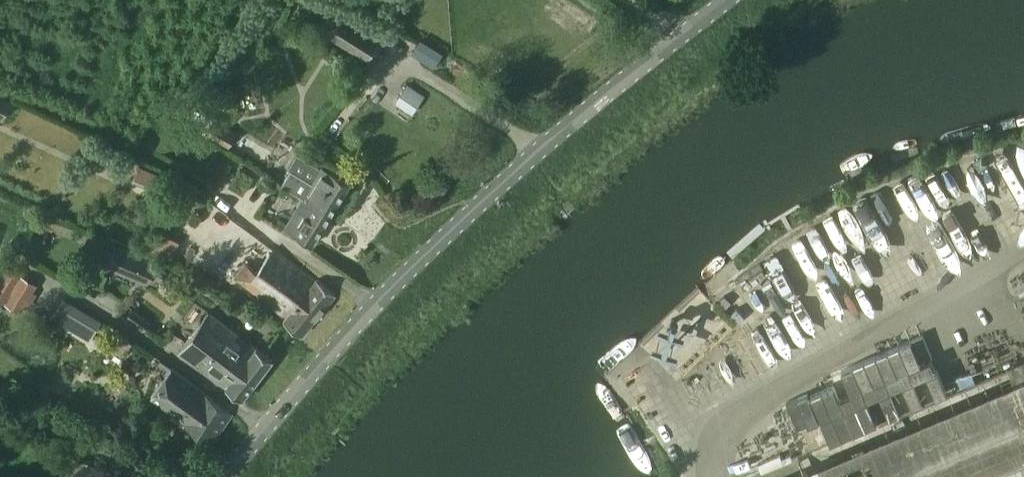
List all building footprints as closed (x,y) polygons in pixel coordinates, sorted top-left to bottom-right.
[(367,58),(379,40),(343,17),(332,36),(367,58)] [(420,39),(411,53),(434,68),(443,54),(420,39)] [(407,83),(395,101),(411,112),(423,94),(407,83)] [(2,119),(12,101),(0,95),(0,117),(2,119)] [(229,147),(237,133),(212,119),(205,133),(229,147)] [(1023,218),(1023,190),(1009,165),(994,174),(1020,220),(1023,218)] [(283,185),(300,195),(331,214),(350,183),(323,166),(312,183),(291,170),(283,185)] [(331,214),(300,195),(297,200),(301,202),(285,228),(312,245),(331,214)] [(159,235),(151,251),(171,261),(179,244),(159,235)] [(302,335),(335,295),(317,279),(316,281),(274,249),(257,270),(246,262),(235,276),(286,316),(283,319),(302,335)] [(161,281),(167,268),(151,261),(145,275),(161,281)] [(37,285),(8,267),(0,280),(0,286),(12,293),(6,303),(20,312),(37,285)] [(144,330),(150,322),(132,308),(126,317),(144,330)] [(242,401),(273,359),(257,347),(255,349),(208,311),(178,352),(242,401)] [(213,441),(233,413),(172,366),(152,394),(213,441)] [(802,471),(786,476),(1023,476),(1023,377),(802,471)] [(782,458),(762,460),(764,475),(783,472),(782,458)] [(81,476),(113,476),(90,463),(81,476)]
